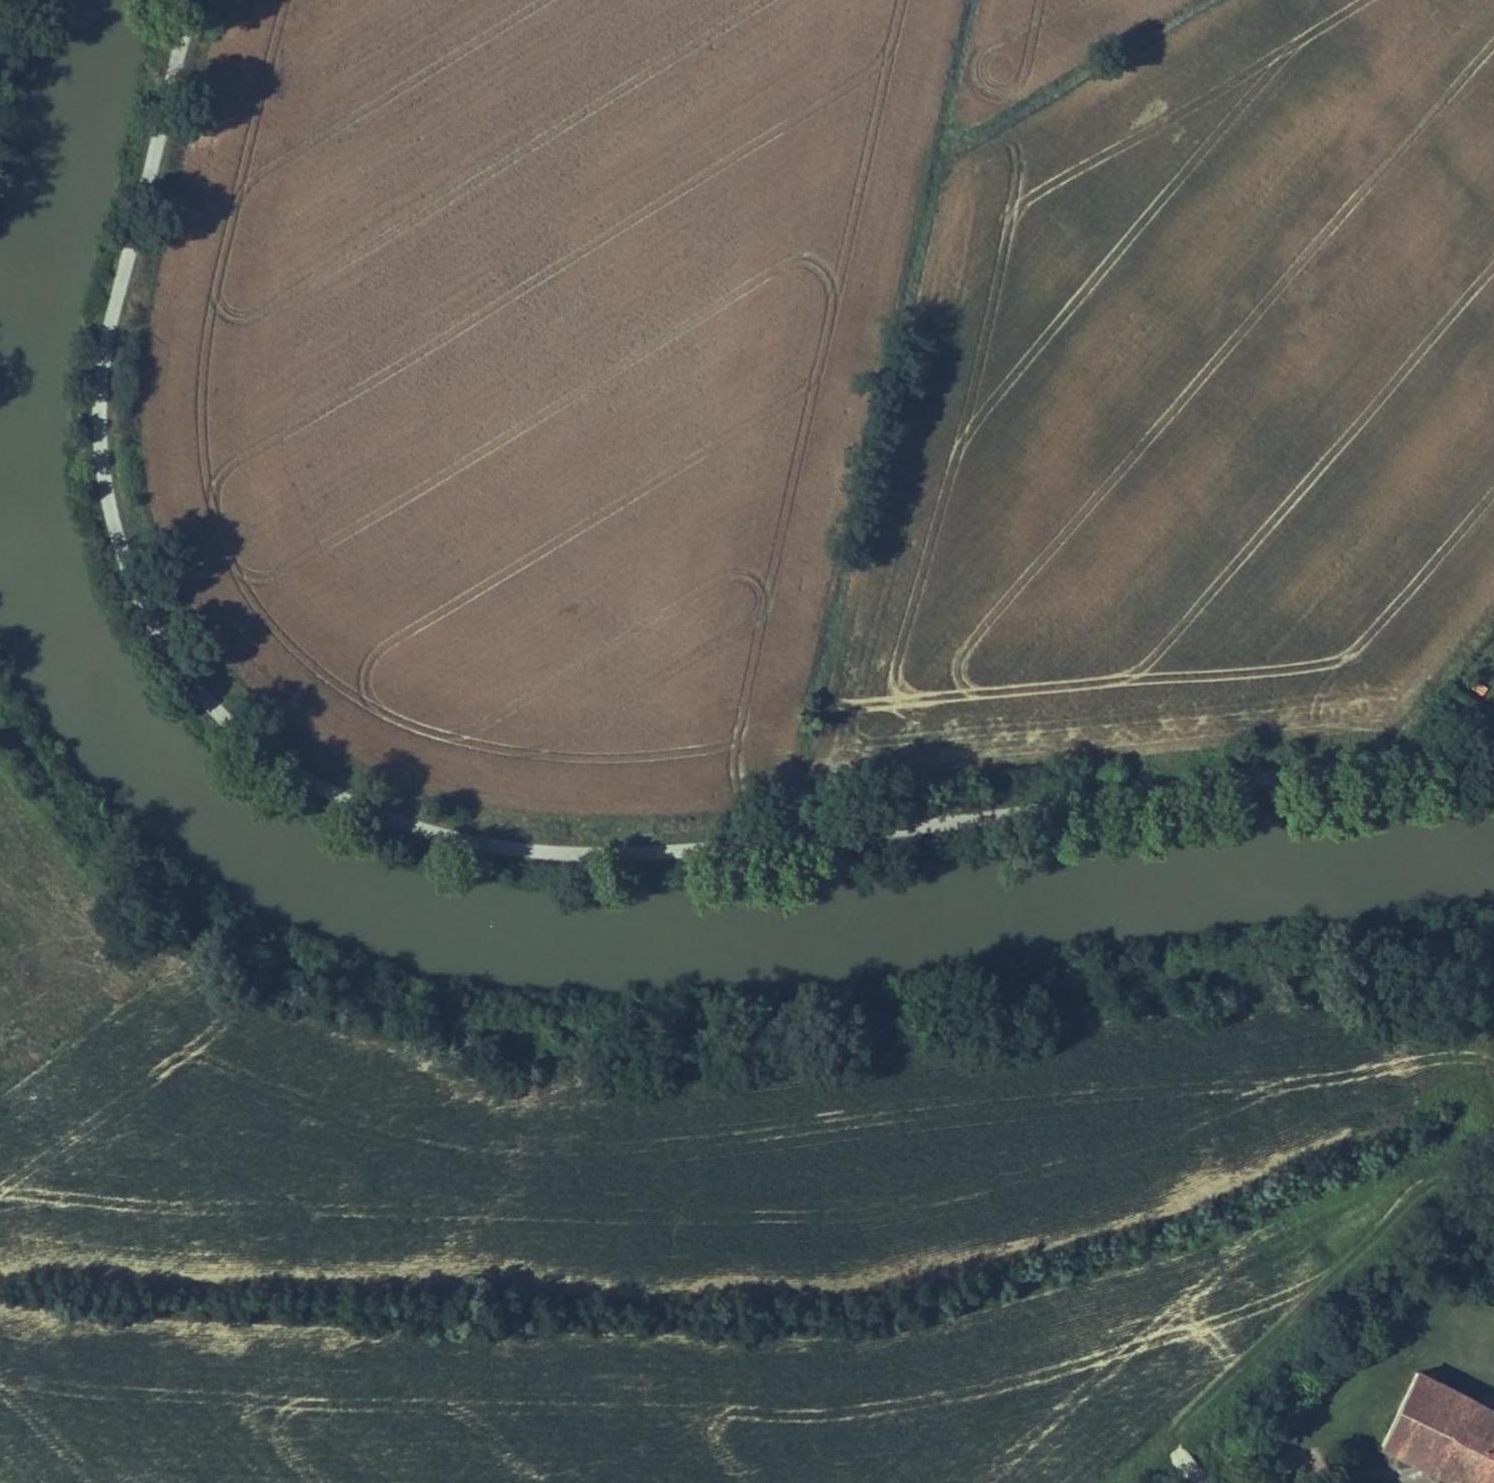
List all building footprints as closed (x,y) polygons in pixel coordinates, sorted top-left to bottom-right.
[(1420,1370),(1382,1446),(1440,1472),(1477,1401),(1420,1370)] [(1440,1472),(1463,1482),(1493,1482),(1493,1410),(1477,1401),(1440,1472)]
